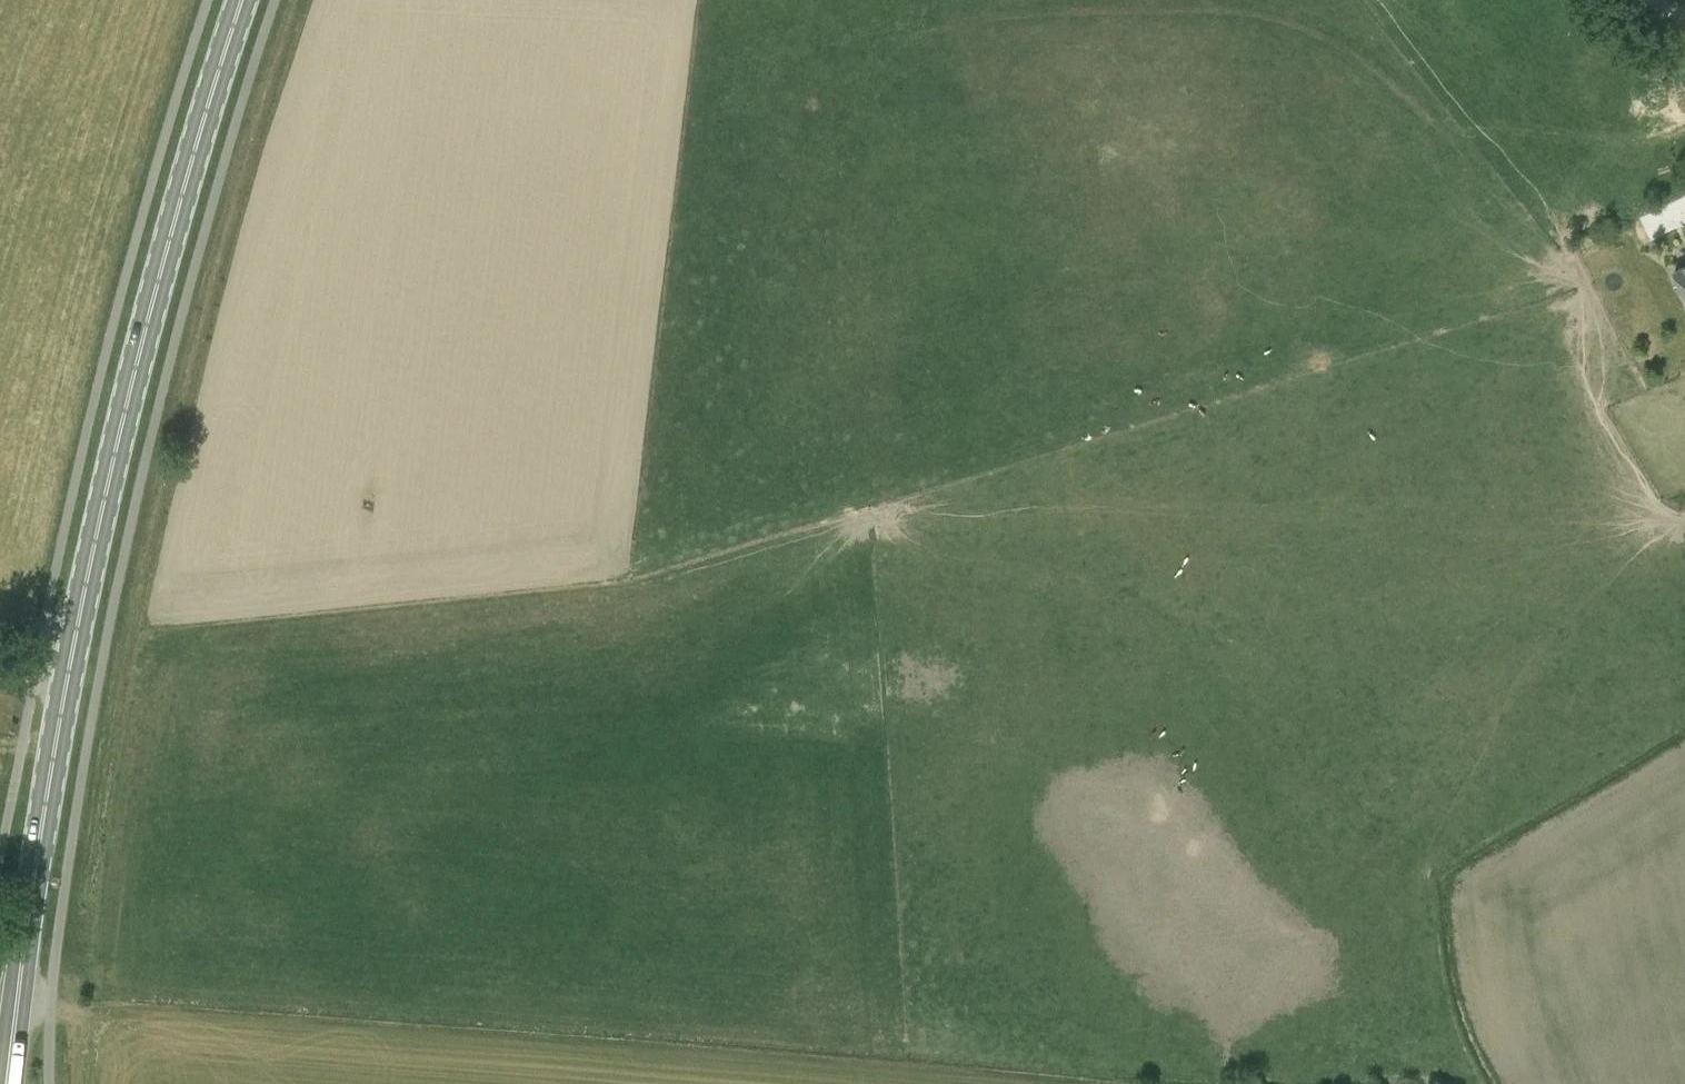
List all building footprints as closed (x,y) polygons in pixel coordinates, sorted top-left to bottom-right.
[(1684,296),(1684,267),(1674,272),(1684,296)]
